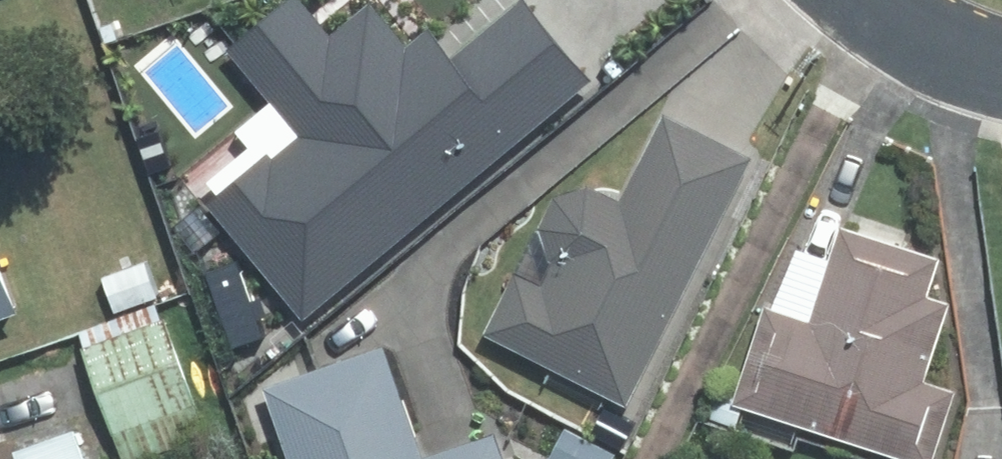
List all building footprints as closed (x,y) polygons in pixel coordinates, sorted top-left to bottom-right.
[(538,25),(530,0),(263,0),(219,15),(241,82),(373,37),(385,71),(367,78),(376,105),(342,116),(363,177),(411,160),(405,143),(515,105),(494,41),(538,25)] [(565,193),(548,226),(557,256),(565,259),(552,286),(527,272),(498,329),(635,400),(760,155),(674,112),(628,200),(596,183),(565,193)] [(265,207),(180,236),(210,324),(296,296),(265,207)] [(743,396),(933,458),(941,458),(965,385),(933,375),(960,296),(937,288),(950,251),(851,218),(820,314),(774,298),(743,396)] [(29,306),(0,230),(0,317),(29,306)] [(154,255),(109,270),(123,308),(166,292),(154,255)] [(174,313),(92,343),(133,458),(216,429),(174,313)] [(303,458),(515,458),(504,428),(434,454),(395,342),(277,383),(303,458)] [(739,422),(748,400),(723,391),(714,413),(739,422)] [(556,456),(561,458),(616,458),(621,450),(573,424),(556,456)] [(84,427),(26,447),(31,458),(95,458),(84,427)]
